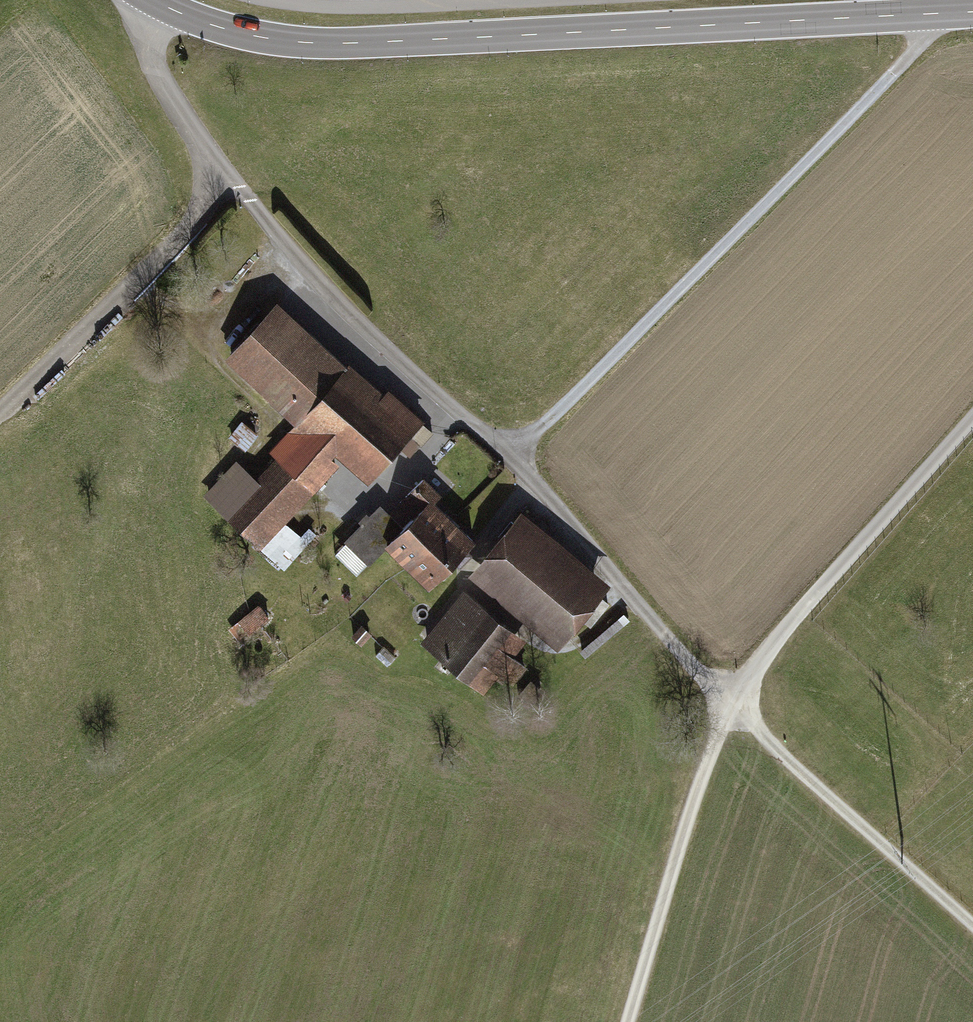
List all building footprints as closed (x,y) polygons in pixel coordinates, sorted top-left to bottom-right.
[(271,303),(221,359),(295,425),(248,477),(234,464),(200,502),(258,553),(338,463),(362,485),(421,419),(387,389),(378,399),(271,303)] [(435,502),(443,494),(426,478),(418,487),(435,502)] [(401,574),(447,524),(430,508),(409,490),(389,514),(378,505),(341,547),(366,569),(380,553),(401,574)] [(466,580),(558,652),(610,587),(518,515),(466,580)] [(470,547),(447,524),(401,574),(426,596),(470,547)] [(526,643),(461,594),(420,648),(485,697),(499,678),(513,659),(526,643)] [(234,623),(244,638),(272,619),(263,605),(234,623)] [(371,636),(360,626),(350,638),(360,648),(371,636)] [(396,660),(382,647),(374,657),(388,669),(396,660)] [(550,683),(538,675),(525,694),(536,702),(550,683)]
